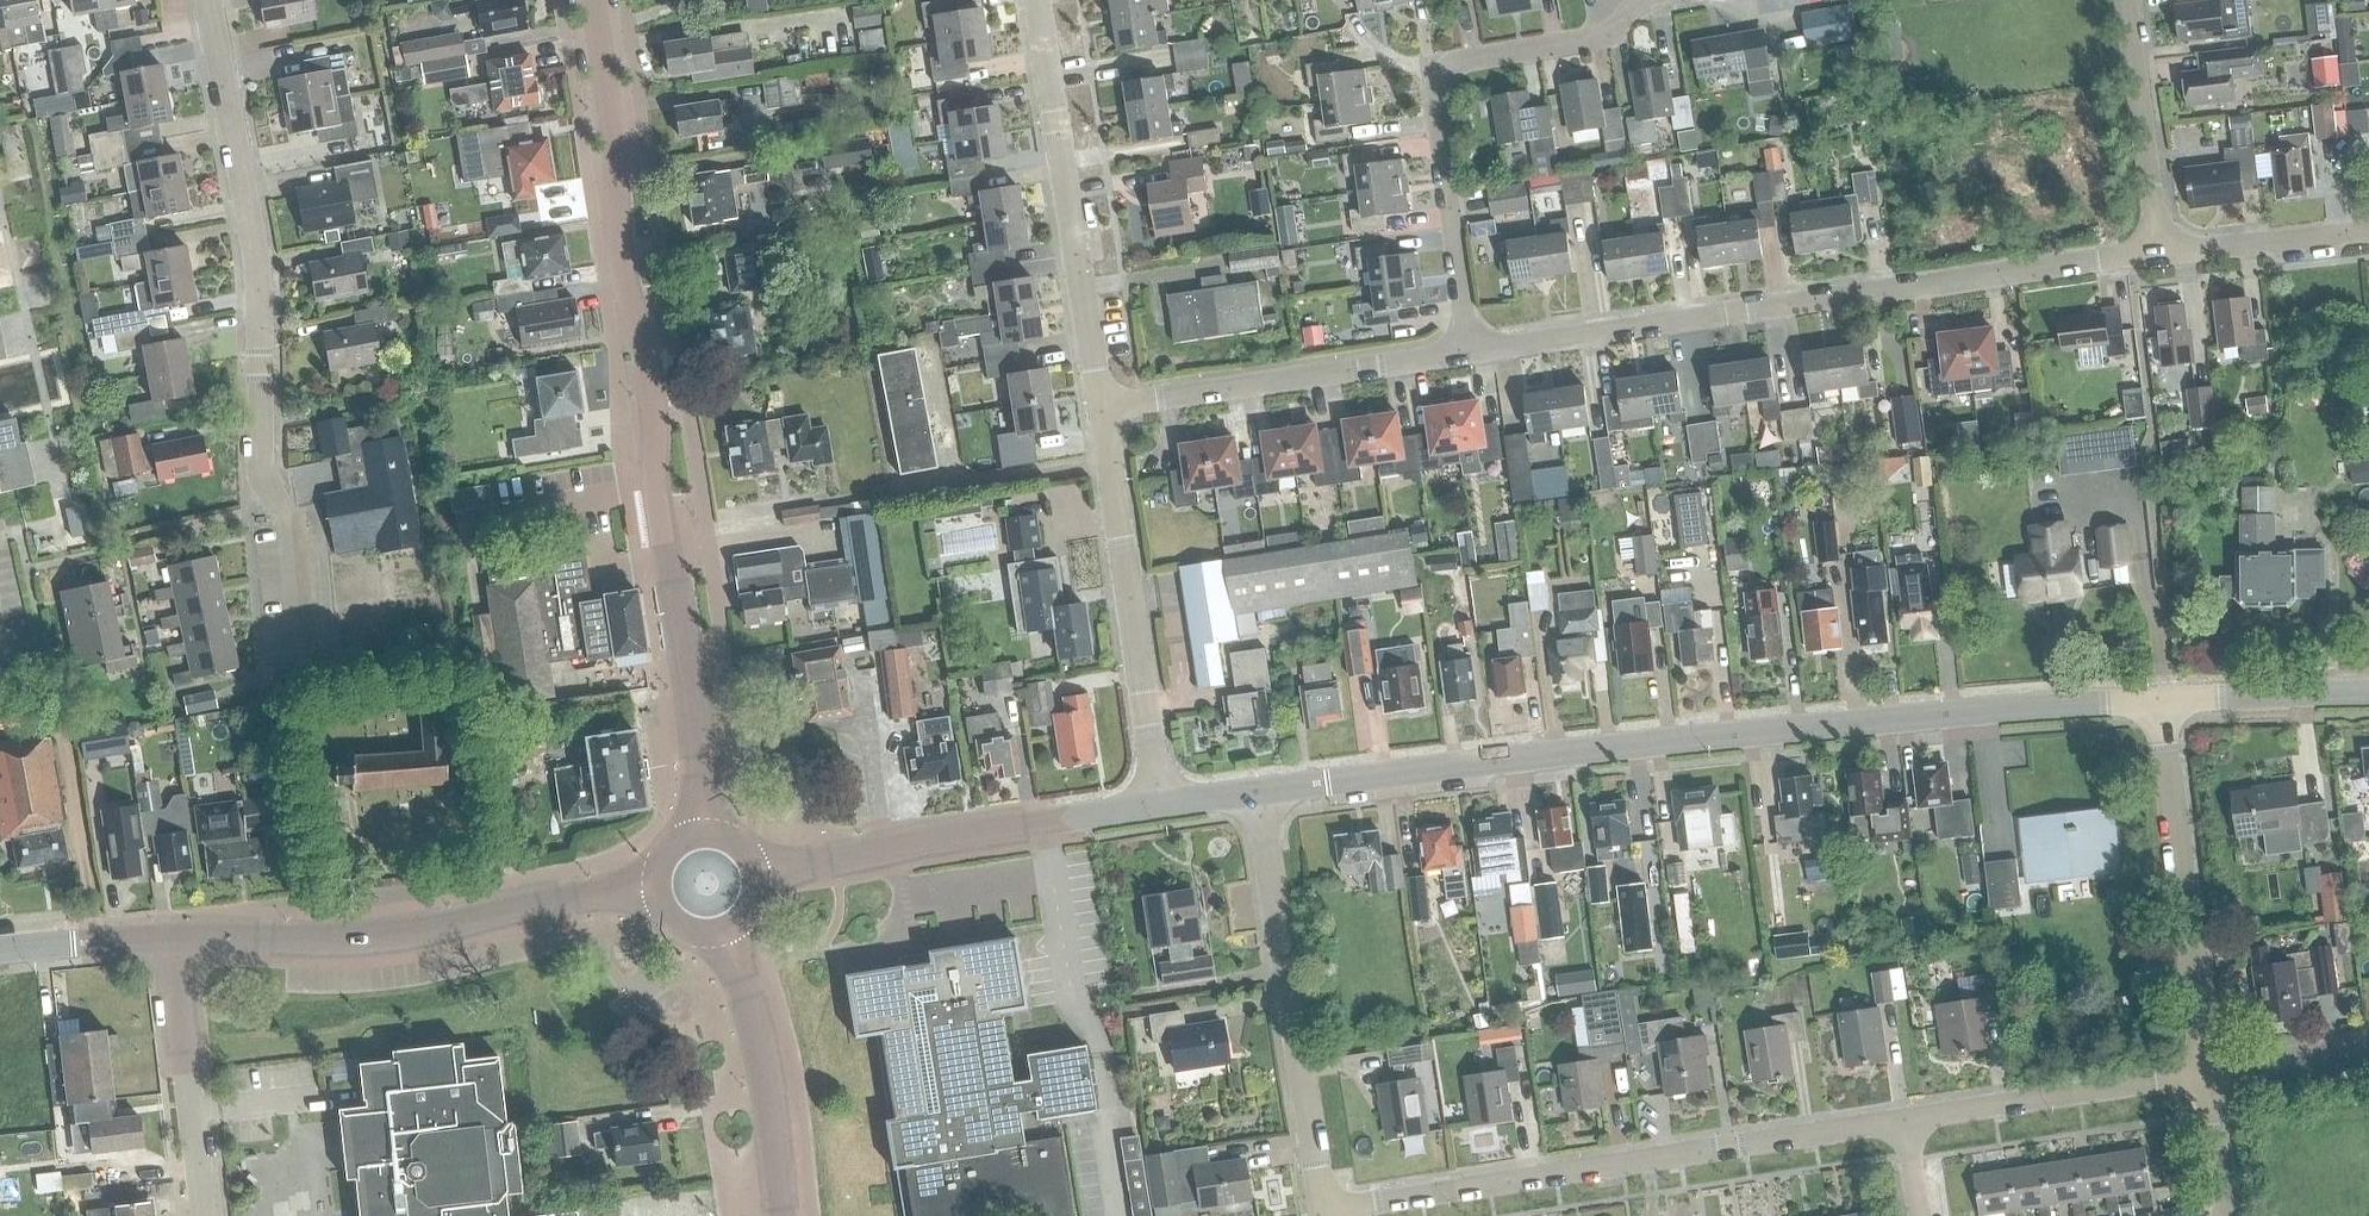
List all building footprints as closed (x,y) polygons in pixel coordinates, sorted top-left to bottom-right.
[(0,51),(11,50),(2,0),(0,0),(0,49),(0,51)] [(42,19),(40,20),(40,21),(37,21),(33,0),(2,0),(11,50),(46,43),(42,19)] [(73,16),(93,12),(97,33),(108,31),(101,0),(69,0),(73,16)] [(108,31),(118,29),(114,8),(134,4),(133,0),(101,0),(108,31)] [(266,28),(315,19),(312,0),(261,0),(266,28)] [(449,0),(447,0),(430,3),(433,16),(441,22),(453,20),(452,16),(478,11),(480,22),(477,25),(478,32),(482,34),(483,38),(527,30),(524,13),(526,10),(525,3),(522,1),(522,0),(497,0),(479,3),(478,0),(471,0),(450,4),(449,0)] [(1116,22),(1155,16),(1155,15),(1168,13),(1166,0),(1113,0),(1116,22)] [(1385,0),(1357,0),(1360,14),(1386,10),(1385,0)] [(1386,10),(1413,6),(1412,0),(1385,0),(1386,10)] [(1495,15),(1541,7),(1540,0),(1492,0),(1495,15)] [(2251,37),(2247,0),(2213,0),(2213,2),(2175,6),(2179,42),(2220,37),(2221,41),(2251,37)] [(2346,13),(2366,11),(2364,0),(2344,0),(2346,13)] [(935,27),(937,43),(984,36),(980,11),(953,15),(950,1),(921,6),(925,29),(935,27)] [(2327,3),(2314,5),(2317,24),(2329,23),(2327,3)] [(881,4),(852,8),(854,29),(883,25),(881,4)] [(1851,5),(1809,13),(1814,37),(1815,45),(1825,43),(1857,37),(1851,5)] [(146,10),(133,12),(136,27),(149,24),(146,10)] [(1155,16),(1116,22),(1121,52),(1170,44),(1168,31),(1157,33),(1155,16)] [(2351,17),(2335,19),(2338,41),(2353,39),(2351,17)] [(1903,60),(1899,23),(1877,26),(1881,63),(1903,60)] [(671,76),(694,72),(695,82),(752,72),(748,50),(747,50),(744,35),(706,42),(705,40),(666,46),(671,76)] [(1701,75),(1747,68),(1749,82),(1774,78),(1769,50),(1747,54),(1744,35),(1696,42),(1701,75)] [(112,55),(114,55),(131,52),(141,50),(138,36),(109,41),(112,55)] [(984,36),(937,43),(940,59),(930,60),(934,85),(963,80),(961,67),(989,62),(984,36)] [(462,42),(443,46),(442,38),(402,45),(406,66),(464,55),(462,42)] [(1215,39),(1205,40),(1207,55),(1217,53),(1215,39)] [(1207,55),(1205,40),(1174,45),(1177,60),(1207,55)] [(1280,42),(1265,44),(1266,57),(1282,56),(1280,42)] [(85,74),(80,46),(61,50),(70,95),(84,92),(81,75),(85,74)] [(2261,48),(2248,49),(2197,55),(2198,72),(2183,73),(2187,106),(2234,101),(2232,81),(2265,78),(2261,48)] [(61,50),(47,52),(56,98),(70,95),(61,50)] [(2355,50),(2339,52),(2340,63),(2356,61),(2355,50)] [(120,74),(125,102),(165,94),(161,67),(134,72),(131,52),(114,55),(114,56),(102,71),(104,77),(120,74)] [(281,80),(286,107),(333,98),(349,95),(341,54),(310,60),(313,74),(281,80)] [(801,54),(786,57),(788,68),(803,65),(801,54)] [(1207,55),(1177,60),(1179,74),(1210,69),(1207,55)] [(423,79),(423,81),(468,73),(465,56),(420,64),(420,67),(423,79)] [(492,100),(494,112),(498,111),(501,113),(508,112),(511,109),(537,104),(536,103),(540,98),(539,88),(538,88),(533,85),(528,56),(486,63),(489,84),(467,87),(470,104),(492,100)] [(2337,58),(2320,60),(2322,79),(2339,77),(2337,58)] [(1321,85),(1324,103),(1371,96),(1367,70),(1340,73),(1339,61),(1306,65),(1309,87),(1321,85)] [(1668,67),(1634,72),(1641,117),(1626,119),(1631,147),(1658,143),(1655,119),(1675,115),(1677,130),(1696,127),(1691,95),(1673,98),(1668,67)] [(409,68),(398,70),(401,83),(411,81),(409,69),(409,68)] [(832,71),(803,76),(805,89),(834,84),(832,71)] [(762,79),(767,111),(804,105),(799,73),(762,79)] [(1126,84),(1131,114),(1170,108),(1167,91),(1176,90),(1174,76),(1164,77),(1164,78),(1126,84)] [(909,78),(899,80),(902,94),(912,93),(909,78)] [(1565,85),(1573,133),(1606,128),(1608,142),(1627,139),(1622,107),(1603,110),(1598,80),(1565,85)] [(16,103),(9,85),(0,88),(0,109),(16,103)] [(1529,91),(1494,96),(1503,144),(1529,139),(1534,139),(1536,153),(1556,149),(1555,147),(1552,127),(1549,106),(1532,108),(1529,91)] [(121,131),(170,122),(165,94),(125,102),(127,115),(105,119),(108,133),(89,137),(92,153),(124,148),(121,131)] [(333,98),(286,107),(291,134),(324,127),(327,142),(357,137),(354,121),(349,95),(333,98)] [(916,96),(901,98),(904,114),(919,112),(916,96)] [(1371,96),(1324,103),(1326,120),(1314,122),(1317,143),(1349,139),(1348,126),(1374,123),(1371,96)] [(950,125),(953,141),(1000,133),(996,108),(968,113),(966,98),(937,103),(941,127),(950,125)] [(675,108),(681,139),(721,132),(718,118),(739,115),(736,99),(714,103),(714,101),(675,108)] [(2313,107),(2317,140),(2336,138),(2332,105),(2313,107)] [(1131,114),(1136,144),(1184,136),(1181,122),(1172,123),(1170,108),(1131,114)] [(1771,116),(1769,136),(1787,137),(1789,118),(1771,116)] [(2247,116),(2229,118),(2230,131),(2248,129),(2247,116)] [(464,184),(509,176),(514,202),(533,199),(531,186),(553,183),(545,141),(533,143),(530,124),(456,137),(464,184)] [(908,126),(888,129),(892,153),(912,150),(908,126)] [(2,132),(13,181),(30,177),(18,127),(0,131),(1,132),(2,132)] [(757,128),(740,130),(742,143),(759,141),(757,128)] [(1189,135),(1191,149),(1221,144),(1219,130),(1189,135)] [(945,158),(950,183),(984,177),(979,178),(976,164),(1004,159),(1000,133),(953,141),(956,156),(945,158)] [(53,137),(57,158),(71,156),(67,135),(53,137)] [(2305,183),(2313,182),(2308,135),(2280,138),(2282,152),(2271,153),(2277,199),(2306,196),(2305,183)] [(867,139),(820,146),(824,171),(871,163),(867,139)] [(1284,141),(1267,143),(1268,156),(1286,154),(1284,141)] [(1256,145),(1243,147),(1246,164),(1258,162),(1256,145)] [(2241,188),(2258,186),(2253,146),(2224,150),(2226,164),(2186,169),(2191,208),(2243,202),(2241,188)] [(92,155),(95,170),(127,165),(124,148),(92,153),(92,155)] [(1782,169),(1779,148),(1764,151),(1767,171),(1782,169)] [(1626,150),(1606,153),(1609,166),(1628,163),(1626,150)] [(1358,176),(1361,193),(1408,186),(1404,159),(1377,163),(1376,151),(1343,156),(1346,177),(1358,176)] [(1328,152),(1311,154),(1313,168),(1330,166),(1328,152)] [(92,155),(77,157),(80,173),(95,170),(92,155)] [(124,166),(129,193),(182,184),(177,157),(124,166)] [(2360,161),(2365,199),(2368,198),(2368,160),(2360,161)] [(353,223),(350,205),(378,200),(371,162),(372,162),(372,161),(333,168),(333,169),(334,169),(337,185),(297,192),(304,232),(353,223)] [(1153,187),(1160,236),(1196,231),(1190,192),(1207,190),(1203,161),(1173,165),(1175,183),(1153,187)] [(1681,164),(1672,166),(1673,174),(1674,179),(1683,178),(1681,164)] [(768,181),(765,165),(686,178),(694,227),(736,220),(730,187),(768,181)] [(1638,166),(1626,168),(1628,182),(1640,180),(1638,166)] [(1578,174),(1582,204),(1595,202),(1591,172),(1578,174)] [(1769,174),(1773,203),(1788,201),(1783,172),(1769,174)] [(1856,195),(1822,201),(1829,250),(1858,245),(1858,243),(1862,242),(1865,238),(1860,205),(1873,203),(1870,183),(1868,172),(1853,175),(1856,195)] [(1582,204),(1578,174),(1562,176),(1566,206),(1582,204)] [(1773,203),(1769,174),(1754,176),(1759,205),(1773,203)] [(980,202),(983,224),(1023,218),(1018,187),(987,193),(984,177),(950,183),(952,199),(967,196),(968,204),(980,202)] [(1675,187),(1679,217),(1694,215),(1689,177),(1683,178),(1674,179),(1675,187)] [(1876,182),(1870,183),(1873,203),(1879,202),(1876,182)] [(129,193),(132,209),(146,207),(148,218),(187,212),(182,184),(129,193)] [(61,205),(86,201),(84,185),(59,189),(61,205)] [(1361,193),(1363,211),(1351,212),(1353,231),(1383,227),(1382,216),(1412,212),(1408,186),(1361,193)] [(1525,186),(1489,192),(1493,216),(1529,210),(1525,186)] [(1664,219),(1679,217),(1675,187),(1660,189),(1664,219)] [(1267,189),(1249,191),(1251,207),(1269,205),(1267,189)] [(1829,250),(1822,201),(1788,206),(1790,217),(1793,217),(1799,255),(1829,250)] [(1293,205),(1275,208),(1279,235),(1297,232),(1293,205)] [(1727,214),(1729,225),(1734,264),(1764,259),(1756,210),(1727,214)] [(487,220),(489,236),(520,232),(517,215),(487,220)] [(1734,264),(1729,225),(1712,228),(1710,217),(1693,219),(1694,231),(1699,230),(1705,269),(1734,264)] [(968,256),(971,274),(1006,268),(1003,253),(1028,248),(1023,218),(983,224),(987,243),(973,246),(975,255),(968,256)] [(110,225),(96,227),(99,245),(113,242),(145,236),(142,219),(134,220),(110,225)] [(1538,238),(1544,278),(1574,274),(1568,235),(1571,235),(1569,219),(1552,222),(1554,236),(1538,238)] [(876,222),(858,226),(861,239),(878,236),(876,222)] [(1634,240),(1640,278),(1670,273),(1664,235),(1667,235),(1666,225),(1648,228),(1650,237),(1634,240)] [(337,230),(323,232),(325,244),(339,241),(337,230)] [(407,231),(387,235),(390,253),(410,249),(407,231)] [(1544,278),(1538,238),(1523,241),(1521,231),(1507,233),(1512,259),(1504,261),(1503,267),(1504,274),(1507,279),(1514,278),(1515,283),(1544,278)] [(147,268),(149,282),(190,275),(185,248),(149,255),(145,236),(113,242),(116,260),(121,259),(123,272),(147,268)] [(564,256),(561,237),(531,242),(531,239),(501,245),(505,267),(521,264),(524,279),(492,284),(495,299),(532,294),(530,278),(567,272),(567,268),(569,266),(567,258),(564,256)] [(311,264),(318,301),(367,292),(360,255),(373,253),(370,239),(340,244),(342,259),(311,264)] [(1640,278),(1634,240),(1605,244),(1611,282),(1640,278)] [(768,288),(760,242),(722,248),(730,295),(768,288)] [(1371,269),(1374,286),(1421,280),(1417,254),(1391,257),(1389,244),(1356,249),(1359,271),(1371,269)] [(438,259),(467,255),(465,245),(437,250),(438,259)] [(90,246),(76,249),(78,261),(92,259),(90,246)] [(1229,253),(1232,274),(1265,269),(1280,266),(1277,246),(1229,253)] [(1295,250),(1281,252),(1284,267),(1297,265),(1295,250)] [(880,264),(864,266),(867,283),(882,281),(880,264)] [(1280,266),(1265,269),(1267,278),(1282,276),(1280,266)] [(997,314),(998,315),(998,316),(1037,309),(1032,279),(1008,283),(1006,268),(971,274),(976,302),(987,300),(989,315),(997,314)] [(135,285),(139,312),(98,319),(90,321),(90,324),(93,338),(148,328),(145,311),(194,302),(190,275),(149,282),(135,285)] [(1421,280),(1374,286),(1376,304),(1353,307),(1354,315),(1365,314),(1367,328),(1400,324),(1398,311),(1424,307),(1421,280)] [(1168,296),(1175,345),(1266,331),(1264,317),(1259,282),(1228,287),(1227,281),(1199,285),(1200,291),(1168,296)] [(521,345),(580,336),(574,299),(534,305),(532,294),(495,299),(497,314),(515,311),(521,345)] [(2246,299),(2216,302),(2222,348),(2241,346),(2243,363),(2268,359),(2264,329),(2250,331),(2246,299)] [(491,300),(472,303),(474,317),(493,314),(491,300)] [(397,306),(383,308),(353,314),(356,329),(325,334),(331,371),(380,362),(374,325),(399,320),(397,306)] [(756,353),(749,306),(708,313),(716,359),(756,353)] [(2108,314),(2061,320),(2065,349),(2108,343),(2109,354),(2127,352),(2121,312),(2119,312),(2112,306),(2108,314)] [(2155,309),(2162,366),(2195,362),(2193,340),(2189,340),(2185,306),(2155,309)] [(1042,340),(1037,309),(954,323),(957,338),(1000,331),(1003,344),(982,348),(985,365),(1019,359),(1017,344),(1042,340)] [(937,322),(924,324),(926,334),(939,332),(937,322)] [(1989,324),(1967,326),(1974,377),(1976,392),(2017,387),(2013,357),(1998,359),(1997,351),(1994,329),(1989,329),(1989,324)] [(1321,326),(1303,329),(1306,348),(1324,345),(1321,326)] [(1945,365),(1931,367),(1934,397),(1958,394),(1976,392),(1974,377),(1967,326),(1946,329),(1947,335),(1942,335),(1944,359),(1945,365)] [(143,348),(148,375),(187,368),(182,341),(152,347),(148,328),(93,338),(97,357),(143,348)] [(1866,346),(1835,350),(1841,389),(1858,387),(1860,400),(1878,397),(1876,384),(1871,385),(1866,346)] [(878,356),(901,476),(938,469),(915,349),(878,356)] [(1841,389),(1835,350),(1806,355),(1812,394),(1809,394),(1811,404),(1826,402),(1824,392),(1841,389)] [(1007,378),(1012,407),(1051,401),(1046,371),(1022,375),(1019,360),(985,365),(988,381),(1007,378)] [(1770,360),(1742,364),(1747,403),(1764,401),(1767,424),(1782,422),(1778,397),(1775,398),(1770,360)] [(1747,403),(1742,364),(1712,369),(1718,407),(1714,407),(1716,418),(1733,415),(1731,406),(1747,403)] [(187,368),(148,375),(153,401),(130,406),(133,423),(165,417),(162,401),(193,395),(187,368)] [(512,443),(515,460),(584,447),(577,414),(583,413),(576,372),(535,380),(542,420),(533,422),(536,438),(512,443)] [(1648,378),(1654,416),(1671,414),(1672,423),(1688,421),(1686,411),(1684,411),(1678,373),(1648,378)] [(1655,427),(1654,416),(1648,378),(1619,383),(1621,396),(1604,399),(1609,434),(1655,427)] [(1555,391),(1561,430),(1591,426),(1585,387),(1555,391)] [(2217,427),(2211,387),(2186,390),(2191,430),(2217,427)] [(2146,417),(2142,388),(2123,391),(2127,420),(2146,417)] [(1561,430),(1555,391),(1527,395),(1534,444),(1546,443),(1544,433),(1561,430)] [(1922,441),(1915,396),(1890,400),(1897,445),(1922,441)] [(2266,397),(2246,399),(2248,415),(2267,413),(2266,397)] [(1475,398),(1453,401),(1461,452),(1479,449),(1481,464),(1504,461),(1500,431),(1485,433),(1481,403),(1475,404),(1475,398)] [(1051,401),(1012,407),(1017,436),(997,439),(1000,457),(1033,451),(1031,435),(1056,431),(1051,401)] [(1418,443),(1422,473),(1446,469),(1444,459),(1462,456),(1461,452),(1453,401),(1432,404),(1433,410),(1428,411),(1432,441),(1418,443)] [(1811,409),(1796,411),(1800,441),(1815,439),(1811,409)] [(1418,443),(1404,445),(1399,415),(1394,416),(1393,410),(1372,413),(1379,464),(1382,479),(1422,473),(1418,443)] [(1796,411),(1781,414),(1786,443),(1798,441),(1800,441),(1796,411)] [(1379,464),(1372,413),(1350,416),(1352,422),(1346,423),(1351,453),(1336,455),(1341,485),(1364,481),(1361,466),(1379,464)] [(420,547),(400,437),(378,441),(375,426),(350,430),(348,417),(317,423),(324,459),(335,457),(342,493),(324,496),(335,557),(379,548),(380,554),(420,547)] [(727,429),(735,478),(777,471),(774,450),(789,448),(791,464),(812,461),(813,466),(833,463),(827,429),(812,432),(810,417),(785,421),(787,433),(782,434),(780,421),(727,429)] [(17,482),(15,473),(26,470),(20,443),(15,420),(0,423),(0,486),(17,482)] [(1311,422),(1290,426),(1298,476),(1315,473),(1318,488),(1341,485),(1336,455),(1322,457),(1318,427),(1312,428),(1311,422)] [(1718,423),(1703,425),(1707,454),(1722,452),(1718,423)] [(1707,454),(1703,425),(1688,428),(1694,465),(1709,463),(1707,454)] [(1269,465),(1255,467),(1259,497),(1282,494),(1280,478),(1298,476),(1290,426),(1269,429),(1270,435),(1265,435),(1269,465)] [(2132,426),(2090,431),(2096,472),(2137,467),(2132,426)] [(1526,433),(1504,436),(1514,503),(1535,500),(1526,433)] [(208,474),(201,438),(152,447),(152,449),(140,451),(137,435),(111,440),(118,479),(144,475),(144,473),(156,471),(158,484),(208,474)] [(1230,435),(1209,438),(1216,488),(1234,485),(1236,501),(1259,497),(1255,467),(1240,469),(1236,440),(1231,441),(1230,435)] [(1216,488),(1209,438),(1188,441),(1188,447),(1183,447),(1188,477),(1173,479),(1178,509),(1201,506),(1199,491),(1216,488)] [(1610,439),(1595,441),(1602,489),(1618,486),(1610,439)] [(1849,461),(1847,445),(1833,447),(1835,462),(1849,461)] [(1931,485),(1930,459),(1914,460),(1916,486),(1931,485)] [(2361,462),(2363,483),(2368,483),(2368,461),(2361,462)] [(1631,485),(1628,465),(1615,467),(1618,486),(1631,485)] [(448,493),(452,513),(490,506),(487,486),(448,493)] [(2237,552),(2238,575),(2221,575),(2222,598),(2237,597),(2236,598),(2245,607),(2246,606),(2261,606),(2263,606),(2271,606),(2273,606),(2273,605),(2288,605),(2289,606),(2297,598),(2316,598),(2316,588),(2325,588),(2325,550),(2295,551),(2271,552),(2271,487),(2243,487),(2243,537),(2242,537),(2242,552),(2237,552)] [(1676,496),(1682,549),(1708,546),(1703,493),(1676,496)] [(991,497),(932,506),(934,521),(981,513),(981,508),(992,507),(991,497)] [(1581,497),(1559,499),(1561,523),(1583,521),(1581,497)] [(868,501),(850,504),(852,515),(870,512),(868,501)] [(85,534),(77,504),(65,507),(72,537),(85,534)] [(850,504),(819,508),(819,507),(783,513),(785,528),(821,521),(821,520),(852,515),(850,504)] [(800,550),(735,559),(745,626),(785,620),(783,602),(809,599),(810,611),(863,604),(867,632),(890,628),(887,601),(875,516),(840,521),(845,560),(804,566),(803,553),(800,550)] [(1017,636),(1056,630),(1061,659),(1090,655),(1083,606),(1065,609),(1057,559),(1035,562),(1033,549),(1039,548),(1035,518),(1007,522),(1012,553),(1013,552),(1015,566),(1007,567),(1017,636)] [(1820,563),(1824,563),(1825,566),(1839,565),(1839,561),(1841,561),(1837,520),(1816,522),(1820,563)] [(1521,560),(1516,521),(1495,524),(1500,563),(1521,560)] [(2017,555),(2021,595),(2081,589),(2077,549),(2068,550),(2065,521),(2032,525),(2035,553),(2017,555)] [(1425,524),(1410,526),(1414,545),(1428,542),(1425,524)] [(1362,525),(1348,527),(1350,539),(1364,536),(1362,525)] [(2099,527),(2102,563),(2131,560),(2127,525),(2099,527)] [(1285,534),(1267,537),(1269,552),(1287,549),(1285,534)] [(1658,573),(1654,534),(1634,536),(1635,538),(1637,557),(1638,575),(1658,573)] [(1420,589),(1411,535),(1266,557),(1253,559),(1183,569),(1201,688),(1226,684),(1220,643),(1240,640),(1237,616),(1258,613),(1259,622),(1287,618),(1286,609),(1380,595),(1402,591),(1420,589)] [(1726,540),(1729,571),(1750,569),(1747,537),(1726,540)] [(1635,538),(1619,540),(1621,559),(1637,557),(1635,538)] [(1263,539),(1250,541),(1253,559),(1266,557),(1263,539)] [(1458,542),(1462,570),(1477,569),(1473,540),(1458,542)] [(130,568),(156,562),(153,547),(127,552),(130,568)] [(1855,553),(1856,572),(1859,593),(1854,594),(1857,621),(1860,620),(1863,646),(1867,646),(1867,650),(1885,648),(1884,644),(1888,643),(1883,592),(1888,591),(1885,569),(1881,569),(1879,550),(1855,553)] [(1897,556),(1905,627),(1913,626),(1915,639),(1936,637),(1935,625),(1936,625),(1933,601),(1932,602),(1931,593),(1929,593),(1925,565),(1923,565),(1922,554),(1897,556)] [(1431,558),(1432,572),(1459,570),(1457,555),(1431,558)] [(173,595),(218,585),(211,556),(166,567),(171,587),(153,591),(156,602),(173,598),(173,595)] [(584,556),(488,571),(491,587),(489,587),(493,614),(475,617),(489,706),(553,696),(548,665),(586,659),(587,662),(646,653),(637,593),(603,598),(603,600),(591,602),(584,556)] [(1544,571),(1526,573),(1528,585),(1546,583),(1544,571)] [(107,582),(60,592),(65,618),(123,606),(121,595),(110,597),(107,582)] [(177,615),(159,619),(162,630),(180,626),(179,623),(224,613),(218,585),(173,595),(173,598),(177,615)] [(1806,614),(1810,652),(1842,648),(1837,609),(1836,609),(1834,591),(1799,595),(1802,615),(1806,614)] [(1748,620),(1746,620),(1747,633),(1748,633),(1751,659),(1784,655),(1779,606),(1777,606),(1776,592),(1761,593),(1761,599),(1753,600),(1747,607),(1748,620)] [(1494,662),(1499,696),(1527,692),(1522,659),(1538,657),(1533,627),(1531,627),(1527,602),(1508,605),(1512,630),(1499,632),(1503,660),(1494,662)] [(1616,627),(1621,674),(1654,671),(1650,630),(1663,629),(1660,603),(1629,607),(1631,625),(1616,627)] [(1691,603),(1665,606),(1668,633),(1681,632),(1685,667),(1715,663),(1712,640),(1714,640),(1711,611),(1693,613),(1691,603)] [(123,606),(65,618),(71,643),(118,633),(114,619),(125,616),(123,606)] [(1563,615),(1565,634),(1573,633),(1573,642),(1553,644),(1554,651),(1552,651),(1554,670),(1557,670),(1558,682),(1582,680),(1580,667),(1595,665),(1593,638),(1591,638),(1590,631),(1598,630),(1596,611),(1563,615)] [(224,613),(179,623),(180,626),(183,642),(166,646),(168,658),(186,654),(185,651),(230,640),(224,613)] [(1461,624),(1463,637),(1475,635),(1472,622),(1461,624)] [(1368,629),(1343,632),(1349,677),(1374,674),(1368,629)] [(894,632),(869,634),(871,652),(896,650),(895,636),(894,632)] [(920,632),(895,636),(896,650),(922,645),(920,632)] [(118,633),(71,643),(76,669),(104,663),(114,661),(124,658),(134,656),(131,645),(121,647),(118,633)] [(842,638),(844,651),(864,647),(861,635),(842,638)] [(194,682),(193,679),(237,669),(230,640),(185,651),(186,654),(190,670),(172,674),(175,686),(194,682)] [(1478,700),(1471,653),(1465,654),(1464,646),(1450,648),(1452,662),(1443,664),(1450,704),(1478,700)] [(850,712),(840,647),(793,655),(803,720),(841,714),(850,712)] [(1270,729),(1271,729),(1265,693),(1271,693),(1265,649),(1230,654),(1237,698),(1225,700),(1230,733),(1251,730),(1251,732),(1252,732),(1257,735),(1257,736),(1267,734),(1266,734),(1270,729)] [(914,717),(906,652),(882,655),(889,720),(914,717)] [(1396,652),(1376,655),(1378,671),(1381,671),(1387,713),(1407,710),(1410,712),(1418,711),(1420,708),(1424,707),(1417,664),(1398,667),(1396,652)] [(134,656),(124,658),(126,668),(136,666),(134,656)] [(124,658),(114,661),(116,670),(126,668),(124,658)] [(114,661),(104,663),(106,673),(116,670),(114,661)] [(979,668),(984,697),(1014,692),(1009,663),(979,668)] [(1344,720),(1338,682),(1333,683),(1330,664),(1304,668),(1307,687),(1302,688),(1307,728),(1324,726),(1324,723),(1344,720)] [(389,680),(370,682),(371,695),(390,693),(389,680)] [(1022,685),(1027,714),(1055,709),(1050,681),(1022,685)] [(183,698),(186,714),(216,707),(212,691),(183,698)] [(1056,716),(1063,768),(1094,763),(1090,731),(1095,731),(1090,696),(1065,700),(1067,715),(1056,716)] [(353,767),(339,767),(340,784),(356,784),(357,790),(448,783),(442,704),(419,705),(422,753),(353,757),(353,767)] [(977,744),(979,759),(984,758),(987,771),(998,769),(1000,778),(1018,775),(1012,738),(1000,740),(996,716),(977,719),(977,716),(965,718),(969,745),(977,744)] [(912,757),(905,759),(909,782),(927,779),(928,779),(936,777),(937,779),(937,782),(940,782),(944,785),(955,784),(958,779),(959,779),(953,743),(949,718),(916,723),(917,730),(919,742),(910,743),(911,748),(912,757)] [(127,753),(124,730),(86,736),(89,759),(127,753)] [(642,779),(636,733),(586,740),(589,764),(557,769),(564,818),(597,813),(598,816),(646,808),(642,779)] [(0,744),(0,840),(10,838),(16,867),(66,858),(59,821),(65,820),(48,738),(30,742),(29,738),(0,744)] [(1951,803),(1946,765),(1915,768),(1919,807),(1935,805),(1940,841),(1974,837),(1970,801),(1951,803)] [(1888,810),(1882,811),(1878,772),(1848,775),(1853,822),(1847,823),(1849,843),(1871,840),(1871,843),(1909,838),(1905,802),(1887,804),(1888,810)] [(1783,816),(1776,817),(1780,843),(1805,840),(1819,838),(1829,836),(1826,812),(1820,813),(1819,806),(1825,805),(1822,784),(1815,785),(1814,774),(1813,774),(1781,779),(1784,801),(1780,801),(1783,816)] [(137,783),(142,813),(163,810),(158,780),(137,783)] [(2271,789),(2232,795),(2238,836),(2265,832),(2268,831),(2271,849),(2293,846),(2303,844),(2331,840),(2326,802),(2298,806),(2295,785),(2271,788),(2271,789)] [(1716,787),(1675,792),(1679,820),(1680,820),(1684,850),(1737,843),(1733,813),(1720,814),(1716,787)] [(166,833),(154,835),(156,854),(159,853),(162,872),(191,869),(186,835),(191,835),(186,795),(174,796),(166,809),(166,814),(163,814),(166,833)] [(272,796),(241,800),(245,831),(276,827),(272,796)] [(1593,805),(1597,846),(1631,842),(1626,802),(1609,804),(1606,801),(1599,802),(1597,805),(1593,805)] [(210,877),(269,869),(265,838),(246,841),(241,802),(196,808),(199,829),(200,829),(202,842),(206,846),(210,877)] [(136,805),(103,810),(108,841),(107,841),(107,843),(105,845),(106,852),(109,853),(112,879),(116,878),(119,881),(127,879),(129,876),(133,876),(140,874),(140,871),(136,848),(142,847),(136,805)] [(1550,846),(1553,872),(1585,868),(1581,841),(1572,842),(1567,806),(1538,809),(1542,847),(1550,846)] [(2021,820),(2028,883),(2121,872),(2114,809),(2021,820)] [(1494,818),(1474,821),(1479,855),(1473,855),(1476,876),(1499,873),(1501,883),(1529,879),(1524,838),(1513,839),(1510,813),(1493,815),(1494,818)] [(1443,869),(1447,900),(1467,897),(1461,854),(1456,855),(1452,824),(1436,827),(1432,823),(1425,824),(1423,828),(1418,828),(1425,871),(1443,869)] [(2360,825),(2345,826),(2347,843),(2361,841),(2360,825)] [(1371,871),(1371,872),(1374,892),(1405,888),(1400,853),(1384,856),(1382,857),(1379,830),(1337,835),(1341,863),(1342,874),(1371,871)] [(1967,885),(1981,883),(1977,854),(1963,856),(1967,885)] [(1806,860),(1808,876),(1832,873),(1830,857),(1806,860)] [(2022,906),(2016,860),(1985,864),(1992,910),(2022,906)] [(1684,863),(1667,865),(1670,887),(1687,885),(1684,863)] [(1609,902),(1609,901),(1606,866),(1589,867),(1592,903),(1609,902)] [(2346,917),(2340,868),(2320,871),(2326,920),(2346,917)] [(1429,920),(1427,904),(1424,876),(1409,878),(1412,922),(1429,920)] [(1535,886),(1542,941),(1562,938),(1555,883),(1535,886)] [(1618,886),(1626,952),(1652,949),(1645,883),(1618,886)] [(1520,951),(1518,952),(1520,967),(1542,964),(1530,886),(1509,889),(1517,943),(1519,943),(1520,951)] [(1199,940),(1192,891),(1148,897),(1155,946),(1168,944),(1171,963),(1160,965),(1163,983),(1212,976),(1210,958),(1192,960),(1190,941),(1199,940)] [(1693,891),(1678,892),(1681,952),(1696,951),(1693,891)] [(1922,916),(1903,919),(1907,948),(1927,944),(1922,916)] [(2338,922),(2340,950),(2356,949),(2354,921),(2338,922)] [(1796,933),(1776,936),(1779,960),(1799,957),(1796,933)] [(1002,1017),(1001,1013),(1026,1009),(1015,938),(927,951),(929,962),(916,964),(845,975),(855,1037),(882,1032),(886,1057),(882,1058),(886,1088),(890,1088),(895,1119),(885,1120),(892,1169),(903,1167),(911,1215),(982,1215),(982,1214),(1028,1206),(1029,1215),(1072,1215),(1056,1117),(1094,1111),(1084,1046),(1025,1055),(1029,1080),(1012,1083),(1002,1017)] [(2288,963),(2270,966),(2267,947),(2252,949),(2254,968),(2262,1021),(2301,1015),(2299,998),(2337,992),(2330,947),(2310,949),(2311,952),(2287,955),(2288,963)] [(1871,975),(1874,1004),(1891,1002),(1889,973),(1871,975)] [(1946,1028),(1941,1029),(1944,1057),(1963,1054),(1963,1056),(1969,1055),(1969,1053),(1978,1052),(1988,1050),(1983,1013),(1999,1010),(1993,973),(1971,976),(1975,1005),(1943,1010),(1946,1028)] [(1585,993),(1599,991),(1597,977),(1583,979),(1585,993)] [(1886,1065),(1878,1009),(1859,1012),(1857,997),(1840,999),(1843,1014),(1839,1014),(1847,1071),(1886,1065)] [(1605,1004),(1585,1007),(1591,1047),(1580,1049),(1582,1062),(1561,1065),(1568,1110),(1602,1105),(1597,1066),(1612,1058),(1605,1004)] [(1170,1040),(1175,1071),(1227,1063),(1221,1023),(1185,1028),(1182,1010),(1148,1015),(1153,1042),(1170,1040)] [(1748,1033),(1755,1083),(1792,1078),(1788,1045),(1802,1043),(1799,1015),(1773,1018),(1775,1030),(1748,1033)] [(1709,1054),(1705,1034),(1686,1037),(1683,1018),(1639,1025),(1643,1053),(1662,1050),(1669,1095),(1709,1089),(1704,1055),(1709,1054)] [(45,1045),(49,1079),(52,1105),(68,1103),(114,1099),(108,1048),(114,1048),(113,1035),(106,1036),(106,1030),(58,1036),(59,1044),(45,1045)] [(505,1120),(498,1057),(463,1061),(461,1044),(391,1052),(392,1061),(358,1065),(363,1108),(338,1111),(346,1182),(354,1181),(359,1215),(508,1215),(505,1189),(521,1188),(513,1119),(505,1120)] [(1432,1044),(1420,1046),(1423,1062),(1435,1060),(1432,1044)] [(1387,1052),(1390,1068),(1423,1062),(1420,1046),(1387,1052)] [(1466,1076),(1473,1124),(1511,1118),(1506,1082),(1519,1079),(1514,1046),(1495,1049),(1499,1071),(1466,1076)] [(1381,1084),(1389,1137),(1425,1132),(1417,1079),(1381,1084)] [(114,1099),(68,1103),(70,1124),(89,1122),(93,1153),(142,1148),(139,1116),(116,1118),(114,1099)] [(1168,1116),(1154,1118),(1156,1131),(1170,1129),(1168,1116)] [(581,1154),(577,1121),(545,1125),(548,1158),(581,1154)] [(611,1129),(612,1131),(593,1134),(595,1149),(614,1147),(617,1166),(659,1161),(654,1123),(611,1129)] [(25,1157),(27,1174),(65,1171),(61,1134),(6,1140),(7,1159),(25,1157)] [(1123,1162),(1142,1159),(1138,1135),(1119,1138),(1123,1162)] [(1146,1155),(1153,1207),(1197,1201),(1198,1206),(1248,1199),(1243,1160),(1209,1165),(1206,1146),(1146,1155)] [(2144,1149),(2111,1154),(2117,1195),(2140,1192),(2142,1208),(2153,1206),(2144,1149)] [(2111,1154),(2077,1160),(2084,1200),(2106,1197),(2108,1214),(2120,1212),(2119,1205),(2117,1195),(2111,1154)] [(1142,1159),(1123,1162),(1132,1215),(1151,1215),(1142,1159)] [(2043,1165),(2050,1206),(2073,1202),(2075,1215),(2086,1215),(2085,1212),(2083,1200),(2084,1200),(2077,1160),(2043,1165)] [(2010,1170),(2016,1211),(2039,1207),(2040,1215),(2051,1215),(2050,1206),(2043,1165),(2010,1170)] [(2006,1215),(2017,1215),(2016,1211),(2010,1170),(1975,1176),(1982,1215),(1983,1215),(2005,1212),(2006,1215)] [(60,1177),(62,1192),(92,1189),(90,1174),(60,1177)] [(149,1203),(86,1211),(87,1215),(151,1215),(149,1203)] [(2119,1205),(2120,1212),(2121,1215),(2134,1215),(2135,1215),(2133,1203),(2119,1205)] [(576,1206),(522,1212),(522,1215),(577,1215),(576,1206)]
